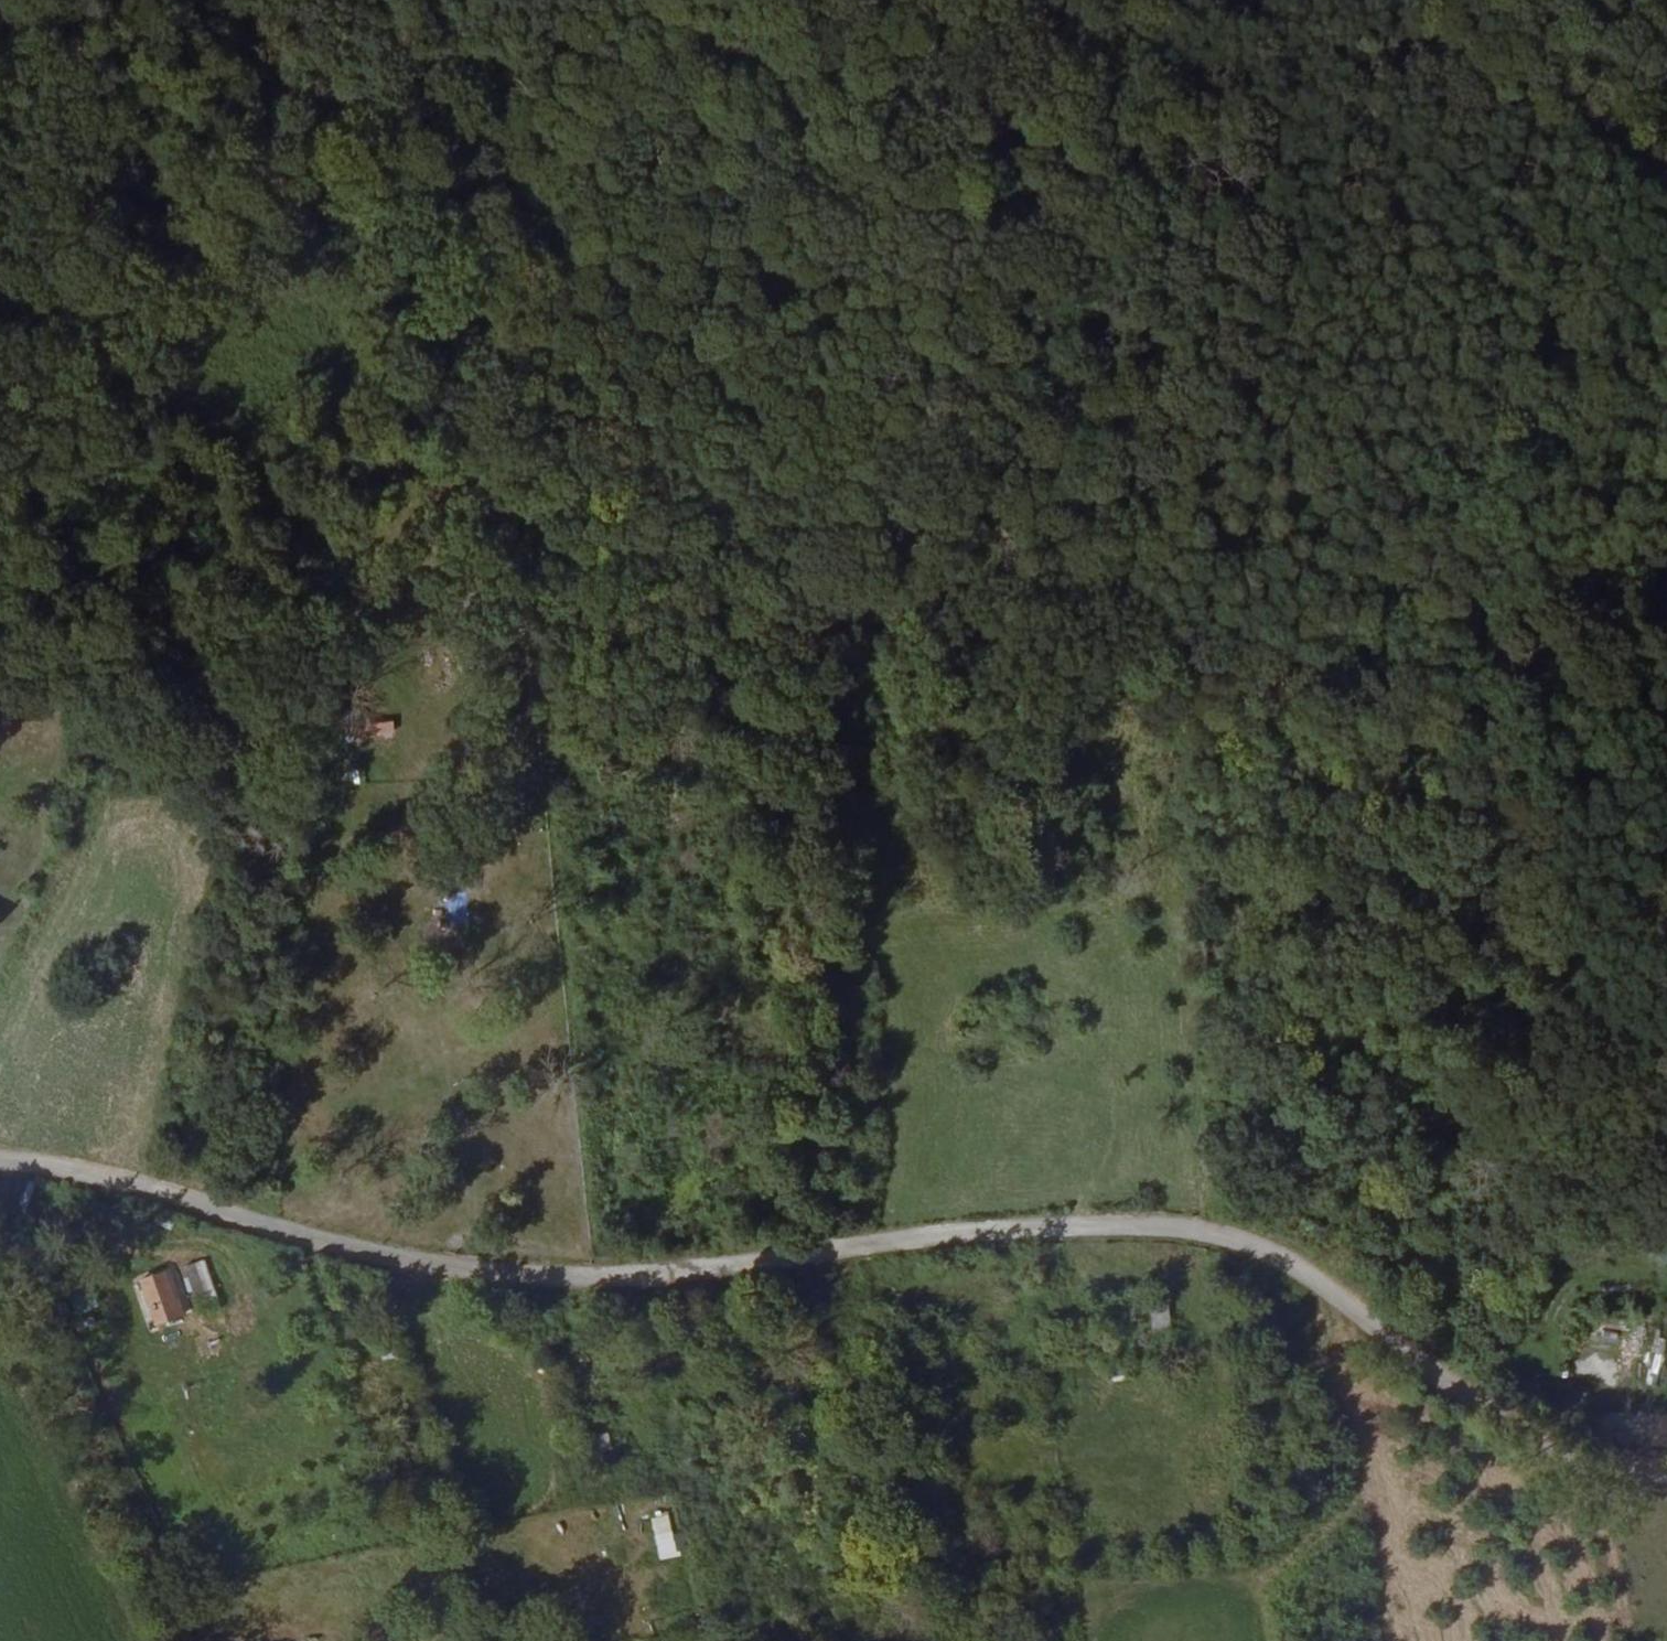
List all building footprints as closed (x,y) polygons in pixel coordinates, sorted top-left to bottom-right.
[(389,717),(347,718),(348,736),(389,735),(389,717)] [(338,768),(352,766),(351,756),(337,758),(338,768)] [(195,1284),(178,1290),(185,1309),(202,1302),(195,1284)] [(172,1329),(167,1331),(155,1298),(135,1305),(151,1350),(176,1341),(172,1329)] [(194,1334),(211,1328),(202,1302),(185,1309),(194,1334)] [(1139,1346),(1154,1345),(1153,1317),(1137,1318),(1139,1346)] [(1612,1378),(1613,1359),(1565,1357),(1565,1377),(1612,1378)] [(1613,1433),(1644,1434),(1645,1418),(1614,1417),(1613,1433)] [(664,1514),(646,1518),(654,1560),(672,1557),(664,1514)]
